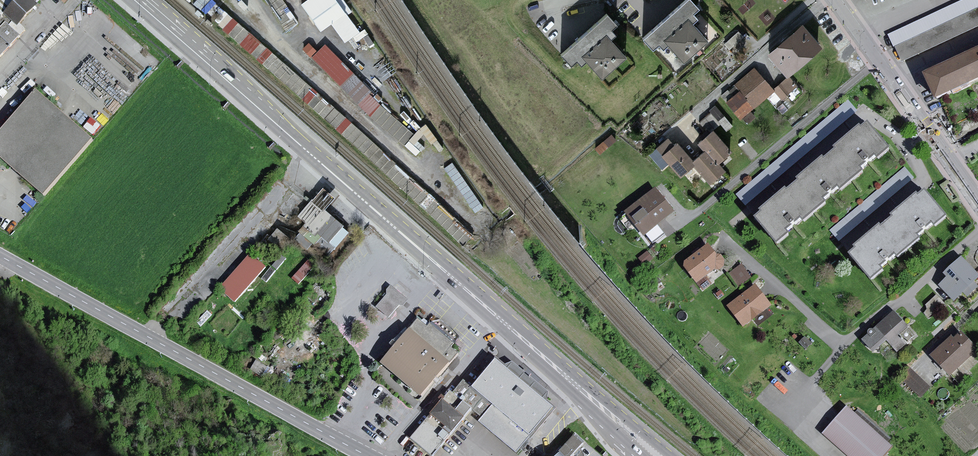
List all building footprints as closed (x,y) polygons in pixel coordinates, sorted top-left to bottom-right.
[(27,32),(21,27),(39,8),(31,0),(0,0),(0,60),(27,32)] [(284,25),(295,17),(283,0),(267,0),(284,25)] [(303,6),(321,32),(347,14),(337,0),(311,0),(303,6)] [(642,39),(653,52),(660,46),(665,52),(670,48),(685,65),(711,44),(695,25),(701,20),(697,15),(702,11),(693,0),(688,0),(642,39)] [(888,37),(894,49),(977,11),(977,0),(968,0),(888,37)] [(894,49),(901,64),(977,29),(977,11),(894,49)] [(608,15),(562,56),(572,67),(578,62),(582,68),(587,63),(602,81),(628,58),(612,41),(617,36),(612,31),(618,26),(608,15)] [(234,19),(225,30),(466,246),(475,236),(234,19)] [(805,26),(769,57),(789,78),(824,49),(805,26)] [(739,33),(724,45),(729,51),(744,39),(739,33)] [(924,70),(936,97),(977,77),(977,45),(924,70)] [(338,64),(327,75),(405,148),(416,137),(338,64)] [(739,121),(774,92),(754,69),(720,97),(739,121)] [(33,90),(17,75),(0,93),(0,126),(33,90)] [(798,88),(789,78),(774,92),(782,102),(798,88)] [(39,91),(0,136),(0,160),(45,200),(95,141),(39,91)] [(849,98),(736,192),(746,203),(859,109),(849,98)] [(732,129),(716,107),(709,112),(712,115),(700,124),(704,130),(707,127),(712,133),(720,127),(725,134),(732,129)] [(763,212),(757,217),(779,243),(792,233),(789,229),(803,218),(806,222),(830,202),(826,198),(839,187),(842,191),(867,170),(863,167),(878,154),(882,159),(893,149),(871,122),(864,127),(863,125),(836,147),(838,150),(828,158),(826,156),(799,178),(801,180),(790,190),(788,187),(762,210),(763,212)] [(730,155),(712,133),(698,145),(704,153),(694,162),(678,144),(675,147),(668,139),(656,149),(682,179),(694,169),(710,187),(726,173),(719,165),(730,155)] [(595,150),(600,157),(617,143),(612,136),(595,150)] [(904,165),(829,228),(838,239),(913,176),(904,165)] [(856,246),(849,253),(871,278),(883,268),(880,265),(894,253),(897,256),(920,236),(917,233),(932,221),(935,224),(947,213),(926,188),(919,194),(916,191),(891,212),(894,215),(882,226),(878,223),(854,244),(856,246)] [(335,199),(323,189),(299,218),(307,224),(293,240),(306,251),(312,244),(327,257),(348,232),(324,212),(335,199)] [(657,191),(621,218),(629,229),(634,226),(645,239),(676,215),(657,191)] [(287,240),(276,231),(268,240),(279,250),(287,240)] [(710,247),(686,264),(685,270),(699,286),(718,271),(721,271),(725,268),(726,263),(724,258),(720,257),(710,247)] [(655,248),(640,260),(649,272),(658,266),(653,260),(660,255),(655,248)] [(265,270),(251,257),(221,291),(235,304),(265,270)] [(941,288),(955,303),(962,298),(968,304),(977,295),(977,276),(963,259),(945,275),(950,280),(941,288)] [(310,260),(294,278),(299,283),(315,265),(310,260)] [(742,265),(728,274),(738,288),(752,279),(742,265)] [(408,299),(390,284),(386,289),(386,294),(385,295),(375,306),(388,317),(399,304),(403,305),(408,299)] [(757,286),(729,307),(744,328),(773,308),(757,286)] [(934,322),(950,308),(938,294),(922,308),(934,322)] [(910,330),(896,315),(875,333),(873,330),(868,334),(870,337),(864,342),(876,356),(888,345),(898,356),(907,348),(899,339),(910,330)] [(453,347),(420,320),(382,368),(423,401),(452,365),(444,358),(453,347)] [(932,358),(952,380),(977,356),(977,349),(964,334),(957,341),(954,338),(932,358)] [(943,378),(923,358),(899,381),(919,401),(943,378)] [(496,361),(473,389),(465,382),(454,395),(452,393),(411,441),(429,455),(436,455),(474,410),(484,418),(480,422),(519,454),(556,411),(496,361)] [(821,433),(846,455),(884,455),(892,447),(886,442),(890,437),(857,408),(853,412),(846,406),(821,433)]
